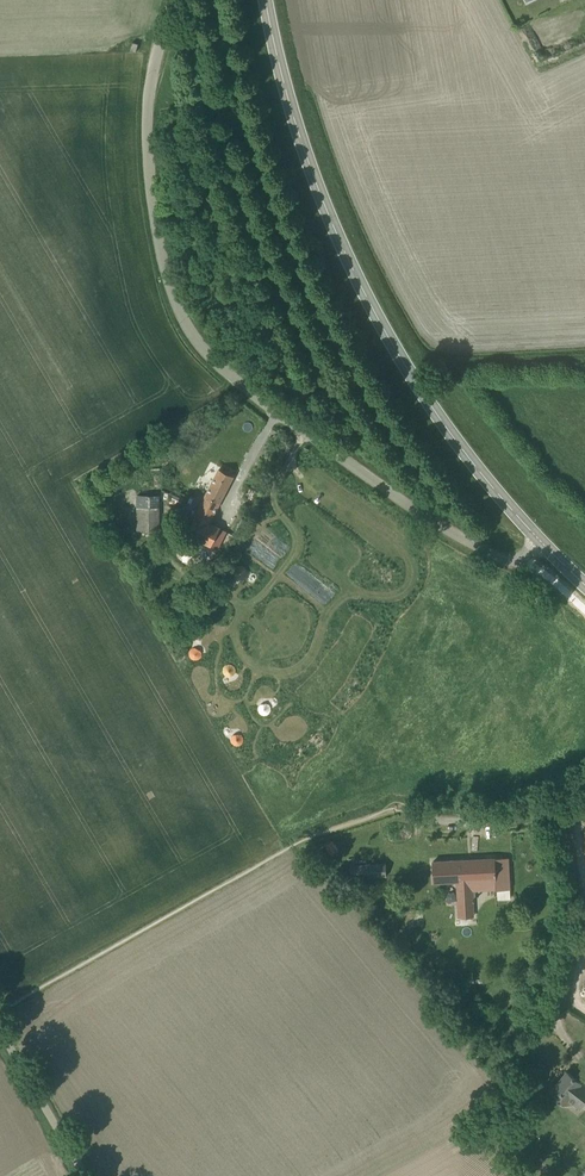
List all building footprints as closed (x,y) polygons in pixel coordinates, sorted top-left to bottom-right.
[(130,50),(136,52),(139,44),(133,42),(130,50)] [(219,469),(186,533),(211,545),(220,528),(209,522),(233,476),(219,469)] [(160,494),(137,494),(137,529),(160,529),(160,494)] [(183,498),(173,494),(171,501),(180,504),(183,498)] [(475,915),(473,891),(510,889),(509,857),(433,861),(434,883),(456,881),(458,916),(475,915)] [(350,865),(351,878),(387,876),(386,863),(350,865)] [(576,1104),(580,1107),(584,1100),(584,1086),(583,1084),(584,1083),(566,1071),(554,1087),(561,1093),(556,1100),(563,1105),(576,1104)]
